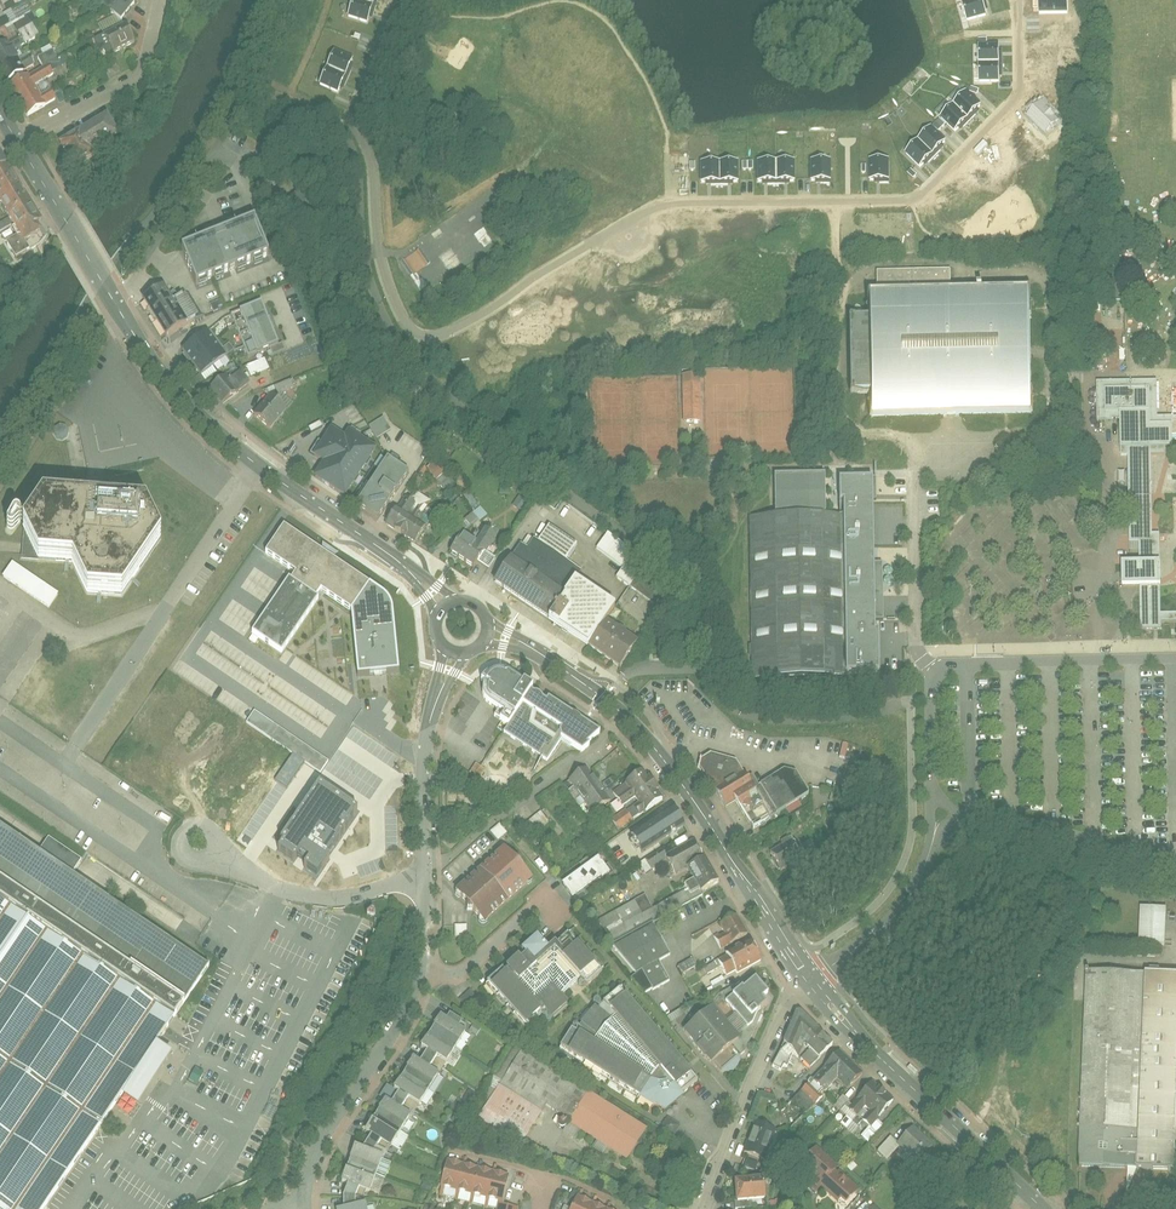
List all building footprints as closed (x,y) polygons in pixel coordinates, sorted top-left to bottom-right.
[(118,19),(131,4),(127,0),(97,0),(118,19)] [(349,18),(367,24),(375,0),(354,0),(349,18)] [(987,14),(983,0),(963,0),(968,19),(987,14)] [(1039,15),(1068,15),(1068,0),(1039,0),(1039,15)] [(101,59),(108,55),(134,42),(125,25),(92,41),(101,59)] [(0,46),(0,76),(3,81),(23,70),(8,42),(0,46)] [(1001,81),(1000,42),(976,43),(977,82),(1001,81)] [(353,57),(334,49),(320,84),(338,92),(353,57)] [(8,85),(26,117),(56,101),(46,80),(54,76),(47,64),(8,85)] [(956,133),(983,106),(968,92),(941,119),(956,133)] [(1044,101),(1027,118),(1047,138),(1063,121),(1044,101)] [(116,135),(105,117),(61,144),(72,162),(116,135)] [(921,169),(948,142),(934,127),(907,155),(921,169)] [(0,156),(0,208),(22,247),(44,234),(0,156)] [(698,183),(737,182),(737,160),(698,161),(698,183)] [(757,183),(796,182),(795,160),(756,161),(757,183)] [(810,182),(832,182),(831,161),(810,162),(810,182)] [(870,162),(869,182),(890,182),(890,162),(870,162)] [(268,255),(254,220),(182,250),(196,284),(268,255)] [(5,222),(0,224),(0,234),(8,231),(5,222)] [(870,393),(870,417),(1032,414),(1030,290),(951,291),(951,270),(877,271),(877,293),(868,293),(868,318),(849,319),(850,394),(870,393)] [(160,299),(145,308),(168,345),(203,323),(188,299),(174,308),(166,295),(160,299)] [(265,305),(240,315),(255,354),(280,344),(265,305)] [(198,339),(182,353),(203,378),(227,358),(234,353),(228,345),(223,349),(208,332),(198,339)] [(246,367),(250,377),(269,369),(265,358),(246,367)] [(223,378),(209,388),(221,404),(249,384),(241,374),(227,384),(223,378)] [(699,375),(683,375),(684,421),(700,421),(699,375)] [(1096,384),(1096,420),(1116,420),(1117,449),(1127,449),(1129,563),(1123,563),(1123,575),(1123,586),(1138,586),(1139,630),(1161,630),(1161,623),(1175,622),(1175,613),(1161,614),(1161,575),(1160,535),(1151,535),(1149,450),(1167,450),(1167,439),(1167,434),(1166,421),(1153,421),(1153,383),(1096,384)] [(266,394),(250,415),(269,429),(285,408),(266,394)] [(383,418),(369,427),(376,439),(391,430),(383,418)] [(60,441),(70,434),(64,426),(54,433),(60,441)] [(330,433),(321,446),(360,472),(375,450),(362,441),(359,446),(350,440),(347,444),(330,433)] [(447,485),(442,478),(448,473),(437,460),(427,467),(443,488),(447,485)] [(383,461),(355,505),(381,522),(401,493),(410,478),(383,461)] [(844,516),(747,518),(750,677),(848,675),(848,666),(880,666),(880,624),(876,624),(874,515),(873,472),(839,472),(840,495),(844,495),(844,516)] [(401,493),(381,522),(413,543),(433,514),(401,493)] [(6,531),(8,530),(13,523),(18,524),(17,542),(16,551),(16,558),(33,559),(67,561),(82,592),(117,595),(152,543),(133,505),(98,503),(89,502),(80,502),(20,498),(18,520),(15,519),(15,517),(13,515),(10,515),(8,516),(2,526),(1,528),(3,531),(6,531)] [(462,532),(487,514),(481,506),(456,524),(462,532)] [(284,525),(265,553),(294,572),(252,634),(280,651),(322,591),(351,608),(358,675),(399,672),(394,611),(393,605),(391,600),(388,596),(384,593),(284,525)] [(519,543),(492,585),(618,668),(638,637),(607,616),(614,607),(574,580),(581,571),(565,560),(575,545),(548,527),(537,543),(533,541),(527,549),(519,543)] [(460,537),(448,556),(473,573),(496,536),(484,528),(473,545),(460,537)] [(607,534),(596,549),(623,568),(616,577),(629,586),(647,562),(607,534)] [(12,562),(1,576),(48,607),(58,593),(12,562)] [(509,725),(504,732),(546,759),(560,738),(581,752),(589,746),(586,745),(600,733),(549,699),(547,702),(531,692),(533,689),(510,674),(505,672),(501,671),(495,671),(491,672),(487,674),(483,677),(480,681),(486,685),(484,689),(484,693),(484,697),(488,701),(503,711),(499,718),(509,725)] [(271,740),(279,728),(255,711),(247,722),(271,740)] [(710,754),(697,762),(726,809),(737,802),(754,791),(736,762),(710,754)] [(470,774),(480,779),(485,769),(474,764),(470,774)] [(842,783),(848,784),(849,780),(856,781),(858,770),(846,767),(842,783)] [(570,780),(592,814),(607,804),(585,770),(570,780)] [(637,817),(663,800),(643,771),(612,792),(622,806),(635,798),(639,804),(631,809),(637,817)] [(754,791),(737,802),(753,828),(808,794),(794,773),(785,772),(754,791)] [(316,875),(358,812),(319,786),(277,849),(316,875)] [(667,842),(684,832),(670,808),(652,819),(667,842)] [(540,811),(526,824),(535,834),(549,821),(540,811)] [(499,824),(489,833),(497,842),(507,834),(499,824)] [(103,1126),(123,1096),(137,1106),(165,1065),(153,1057),(212,969),(74,876),(83,863),(45,837),(35,852),(0,828),(0,1208),(47,1208),(103,1126)] [(803,860),(792,838),(768,850),(779,872),(803,860)] [(704,859),(693,841),(664,858),(675,876),(687,869),(704,859)] [(506,851),(457,895),(482,922),(531,879),(506,851)] [(598,858),(561,884),(572,900),(609,874),(598,858)] [(696,886),(700,893),(717,883),(704,859),(687,869),(696,886)] [(646,895),(598,920),(612,945),(653,923),(702,897),(700,893),(696,886),(653,909),(646,895)] [(1166,909),(1140,908),(1139,949),(1165,950),(1166,909)] [(743,938),(733,920),(721,926),(727,937),(718,942),(722,950),(743,938)] [(644,996),(670,982),(660,962),(671,955),(653,923),(612,945),(636,975),(631,980),(644,996)] [(455,926),(454,938),(466,938),(467,926),(455,926)] [(505,974),(489,990),(525,1028),(541,1014),(548,1022),(567,1004),(561,999),(580,981),(588,989),(608,970),(571,930),(549,951),(535,936),(519,951),(521,954),(502,971),(505,974)] [(760,961),(751,943),(725,955),(726,957),(718,961),(727,978),(760,961)] [(682,973),(696,966),(692,959),(678,966),(682,973)] [(1086,974),(1077,1167),(1175,1172),(1175,1168),(1175,978),(1086,974)] [(753,982),(726,1003),(747,1030),(752,1026),(757,1014),(766,1007),(760,1001),(767,996),(753,982)] [(570,1032),(559,1048),(646,1101),(664,1112),(683,1098),(681,1096),(703,1079),(624,987),(603,1002),(595,1009),(579,1024),(570,1032)] [(831,1044),(797,1011),(783,1045),(798,1055),(805,1043),(818,1056),(831,1044)] [(704,1013),(683,1033),(712,1065),(714,1063),(721,1072),(737,1058),(729,1050),(733,1046),(704,1013)] [(362,1149),(357,1147),(342,1183),(347,1185),(342,1198),(343,1208),(365,1208),(365,1206),(355,1208),(354,1198),(357,1189),(368,1194),(383,1159),(372,1154),(378,1142),(390,1149),(410,1117),(401,1112),(407,1102),(417,1108),(437,1075),(430,1070),(436,1061),(445,1067),(465,1034),(458,1030),(461,1025),(449,1017),(446,1022),(438,1018),(418,1051),(424,1055),(419,1063),(411,1059),(391,1092),(397,1096),(391,1105),(384,1101),(364,1133),(370,1137),(362,1149)] [(508,1047),(496,1070),(506,1075),(518,1053),(508,1047)] [(545,1108),(628,1158),(646,1129),(520,1053),(475,1127),(518,1153),(545,1108)] [(860,1075),(839,1054),(816,1078),(828,1090),(838,1080),(847,1089),(860,1075)] [(891,1105),(869,1087),(849,1112),(856,1117),(863,1108),(870,1114),(863,1122),(872,1129),(880,1119),(891,1105)] [(838,1108),(847,1101),(844,1097),(835,1104),(838,1108)] [(771,1128),(753,1123),(744,1153),(762,1158),(771,1128)] [(930,1148),(910,1131),(898,1145),(918,1162),(930,1148)] [(860,1188),(816,1150),(801,1166),(846,1204),(860,1188)] [(446,1163),(440,1188),(503,1202),(508,1178),(446,1163)] [(762,1180),(734,1182),(735,1204),(764,1202),(762,1180)] [(572,1208),(608,1208),(578,1196),(572,1208)]
